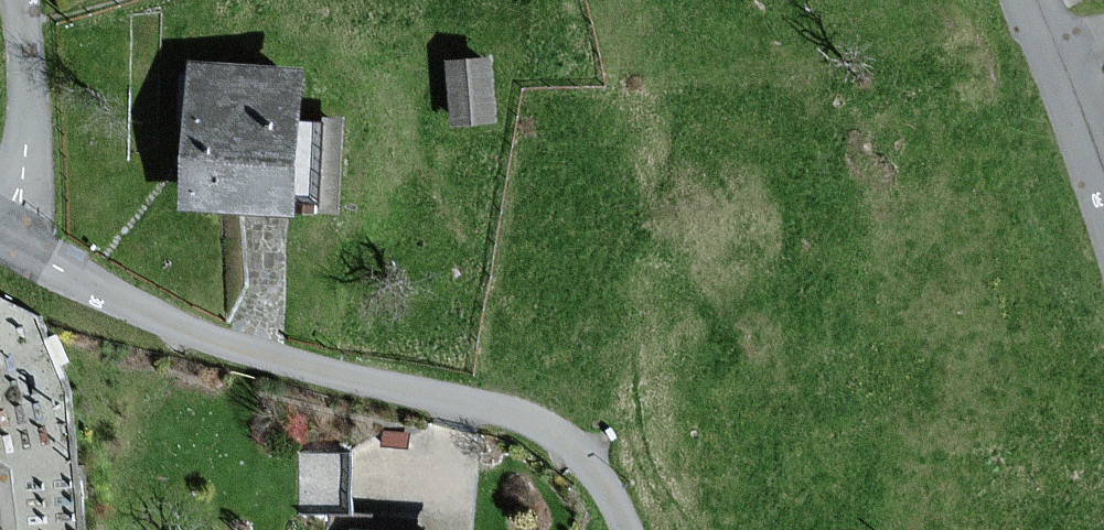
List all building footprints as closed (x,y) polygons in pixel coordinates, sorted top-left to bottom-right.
[(488,59),(450,63),(457,120),(494,115),(488,59)] [(295,208),(303,69),(196,63),(188,202),(295,208)]
